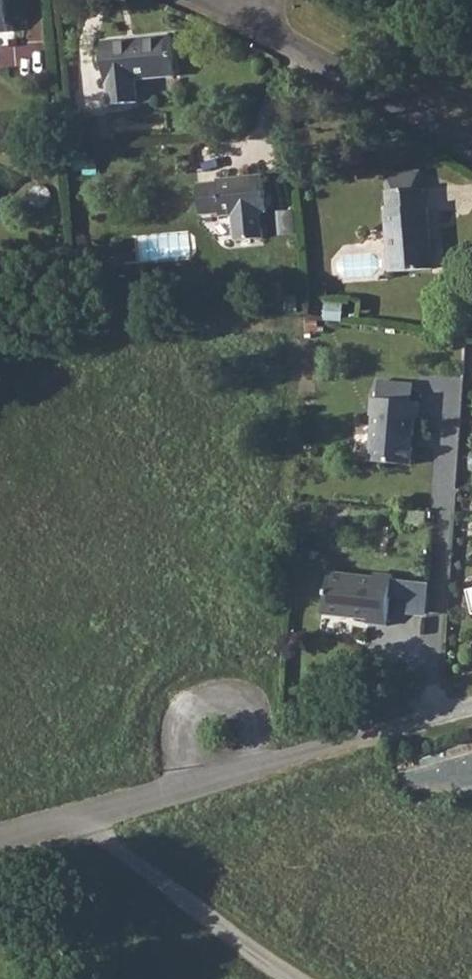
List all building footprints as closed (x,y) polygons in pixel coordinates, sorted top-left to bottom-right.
[(170,37),(101,43),(104,83),(107,83),(108,106),(137,103),(137,98),(136,80),(173,77),(170,37)] [(216,182),(197,184),(200,215),(231,214),(236,214),(238,240),(262,238),(260,212),(266,211),(262,176),(216,180),(216,182)] [(425,207),(424,190),(385,193),(387,212),(385,212),(390,273),(431,269),(427,207),(425,207)] [(370,417),(367,461),(409,463),(410,448),(409,448),(409,436),(412,435),(413,421),(415,421),(416,400),(370,398),(369,415),(370,417)] [(330,573),(325,615),(370,620),(369,624),(388,626),(394,575),(374,574),(374,577),(330,573)]
